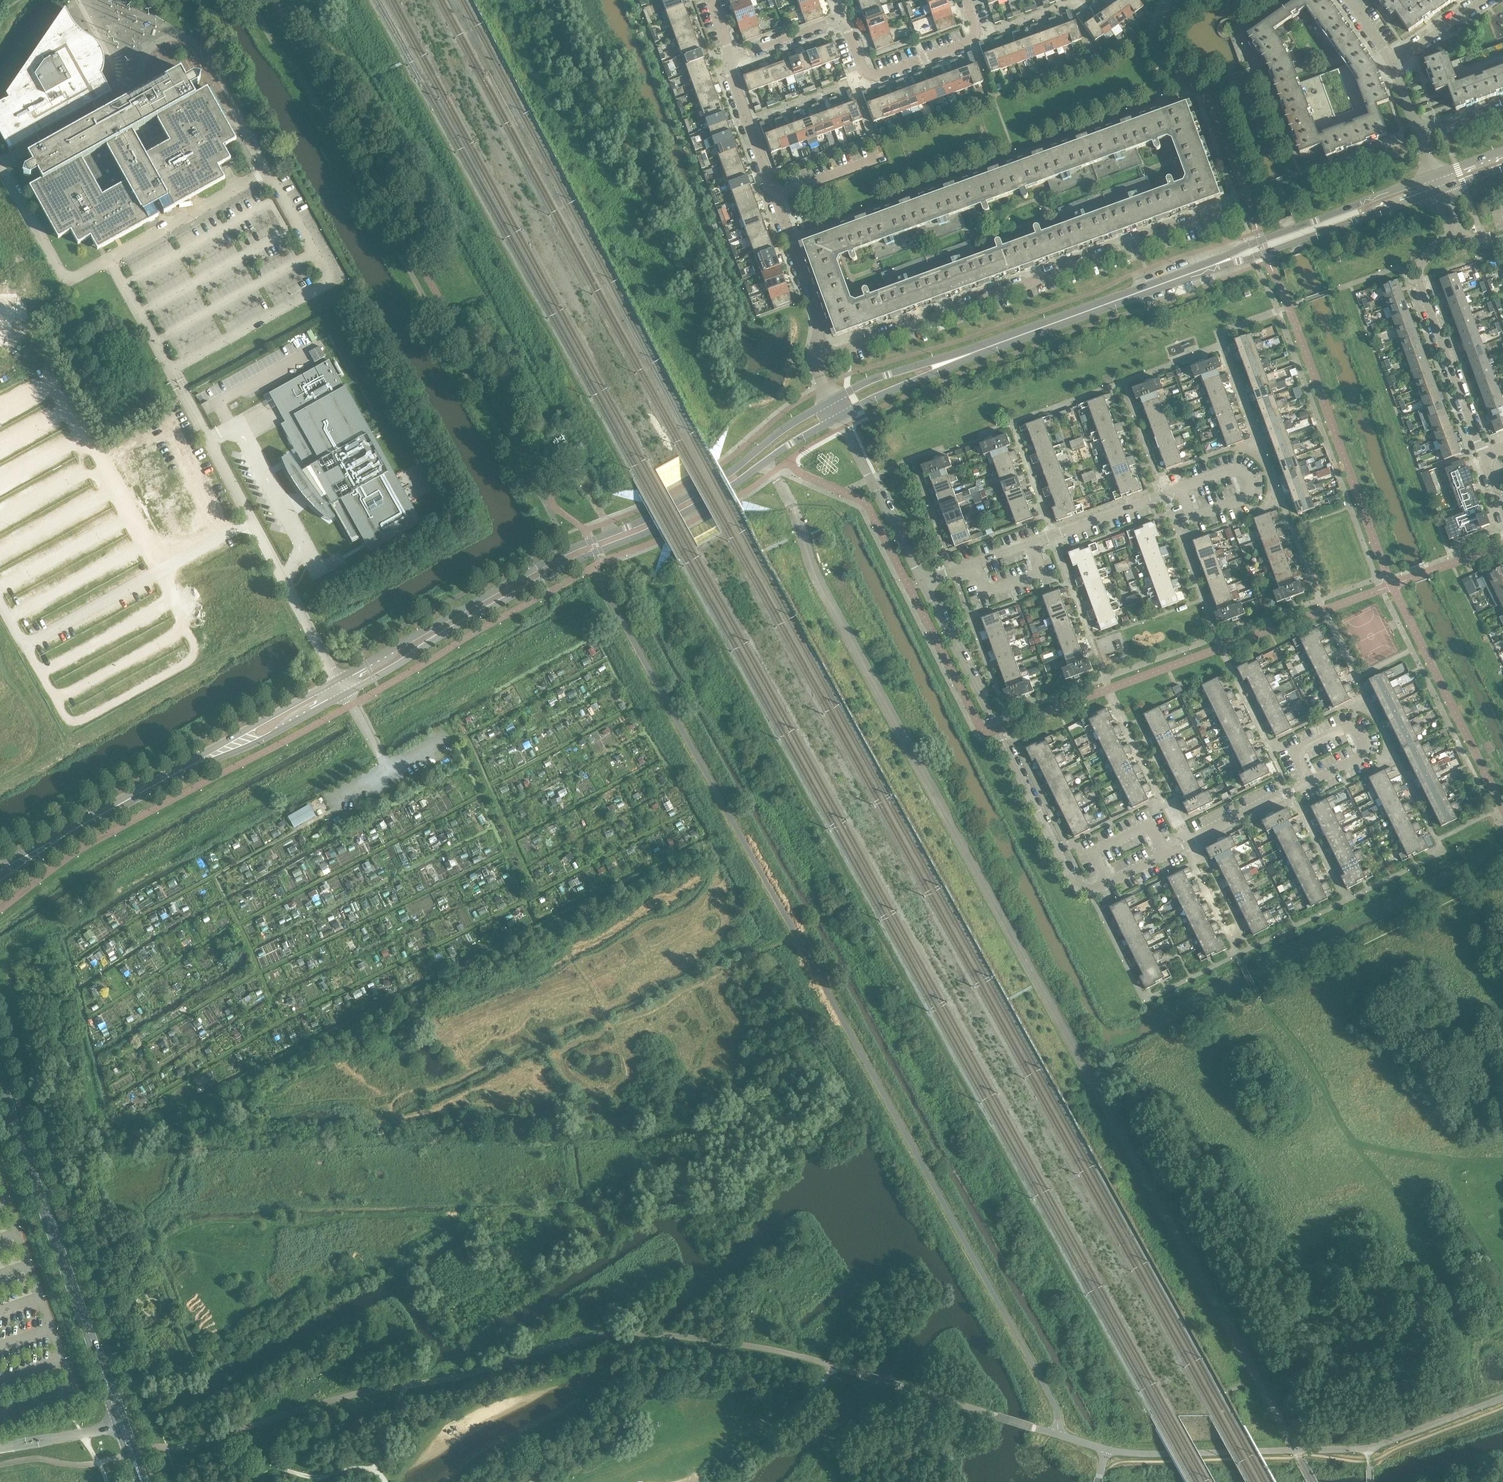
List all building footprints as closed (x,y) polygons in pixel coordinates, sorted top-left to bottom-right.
[(682,0),(667,0),(662,2),(665,11),(683,4),(682,0)] [(749,0),(743,0),(730,5),(733,14),(752,7),(749,0)] [(818,0),(812,0),(799,5),(805,23),(824,17),(818,0)] [(878,0),(870,0),(859,4),(862,13),(880,7),(878,0)] [(947,0),(939,0),(927,4),(931,13),(949,7),(947,0)] [(1109,2),(1108,3),(1110,6),(1107,9),(1118,24),(1126,19),(1113,0),(1111,0),(1109,2)] [(1124,0),(1113,0),(1126,19),(1134,13),(1124,0)] [(1134,13),(1142,8),(1137,0),(1124,0),(1134,13)] [(1330,0),(1297,0),(1280,12),(1287,21),(1293,17),(1291,15),(1297,11),(1299,13),(1306,8),(1318,26),(1320,25),(1321,26),(1339,14),(1330,0)] [(1410,2),(1412,0),(1388,0),(1381,5),(1383,8),(1385,7),(1391,16),(1395,13),(1409,32),(1424,22),(1410,2)] [(1435,0),(1412,0),(1410,2),(1424,22),(1424,23),(1428,21),(1430,19),(1428,16),(1431,14),(1433,15),(1442,9),(1435,0)] [(1442,9),(1451,3),(1449,1),(1451,0),(1435,0),(1442,9)] [(687,13),(683,4),(665,11),(668,20),(687,13)] [(755,16),(752,7),(733,14),(737,23),(755,16)] [(884,16),(880,7),(862,13),(865,22),(884,16)] [(956,25),(949,7),(931,13),(937,32),(956,25)] [(1118,24),(1107,9),(1103,11),(1101,7),(1100,8),(1096,11),(1110,30),(1118,24)] [(230,159),(235,157),(227,145),(236,140),(230,129),(225,120),(207,87),(194,94),(191,88),(199,83),(200,76),(194,74),(186,79),(181,70),(154,85),(146,89),(118,105),(111,108),(108,103),(105,97),(112,94),(103,77),(104,76),(104,74),(105,73),(105,71),(105,69),(106,68),(106,66),(106,65),(105,64),(105,62),(105,60),(104,58),(104,57),(104,56),(103,55),(102,53),(101,52),(100,49),(98,48),(97,47),(96,45),(94,44),(92,43),(90,42),(89,41),(87,41),(85,40),(83,40),(82,40),(66,10),(65,10),(7,95),(9,99),(0,104),(0,134),(9,151),(16,147),(35,137),(38,142),(41,147),(28,155),(33,163),(25,168),(23,175),(30,177),(34,174),(36,173),(38,172),(42,180),(36,183),(64,235),(71,231),(78,244),(90,237),(94,243),(95,243),(98,248),(98,249),(99,249),(148,222),(158,216),(164,213),(174,207),(228,177),(220,165),(224,163),(230,159)] [(1096,11),(1093,13),(1092,14),(1095,17),(1091,20),(1102,36),(1110,30),(1096,11)] [(1084,19),(1080,13),(1079,12),(1075,14),(1080,22),(1084,19)] [(1280,39),(1288,34),(1293,30),(1287,21),(1280,12),(1247,35),(1254,44),(1256,43),(1258,47),(1255,48),(1257,51),(1259,54),(1260,53),(1266,62),(1286,51),(1284,48),(1285,47),(1280,39)] [(690,22),(687,13),(668,20),(672,29),(690,22)] [(1356,38),(1350,30),(1352,29),(1349,26),(1348,23),(1345,26),(1342,22),(1344,21),(1339,14),(1321,26),(1322,28),(1321,29),(1337,52),(1356,38)] [(762,35),(755,16),(737,23),(743,41),(762,35)] [(887,25),(884,16),(865,22),(869,31),(887,25)] [(1081,40),(1074,22),(1072,17),(1068,19),(1067,19),(1068,24),(1064,25),(1071,43),(1081,40)] [(1102,36),(1091,20),(1088,22),(1085,18),(1084,19),(1080,22),(1094,41),(1102,36)] [(693,31),(690,22),(672,29),(675,38),(693,31)] [(1071,43),(1064,25),(1060,26),(1059,22),(1058,23),(1054,24),(1062,47),(1071,43)] [(1054,24),(1050,26),(1049,26),(1050,30),(1046,32),(1053,50),(1062,47),(1054,24)] [(894,43),(887,25),(869,31),(875,50),(894,43)] [(1053,50),(1046,32),(1042,33),(1041,29),(1040,29),(1036,31),(1044,53),(1053,50)] [(697,40),(693,31),(675,38),(678,47),(697,40)] [(1036,31),(1032,32),(1031,33),(1032,37),(1028,38),(1035,56),(1044,53),(1036,31)] [(1035,56),(1028,38),(1024,40),(1023,36),(1022,36),(1018,37),(1026,60),(1035,56)] [(1018,37),(1014,39),(1013,39),(1014,43),(1010,45),(1017,63),(1026,60),(1018,37)] [(1386,87),(1385,84),(1381,85),(1380,81),(1382,80),(1377,67),(1367,53),(1368,52),(1366,49),(1364,46),(1362,47),(1356,38),(1337,52),(1346,65),(1338,69),(1300,83),(1311,114),(1319,135),(1349,124),(1369,116),(1367,109),(1377,105),(1389,101),(1385,91),(1387,90),(1385,87),(1386,87)] [(700,49),(697,40),(678,47),(682,56),(700,49)] [(1017,63),(1010,45),(1006,46),(1005,42),(1004,43),(1000,44),(1008,66),(1017,63)] [(839,59),(833,43),(824,46),(830,62),(839,59)] [(1450,63),(1458,84),(1474,78),(1475,80),(1479,78),(1487,99),(1497,95),(1496,93),(1501,92),(1502,95),(1502,43),(1450,63)] [(1000,44),(996,45),(995,46),(996,50),(992,51),(999,70),(1008,66),(1000,44)] [(830,62),(824,46),(815,50),(821,66),(830,62)] [(703,58),(700,49),(682,56),(685,65),(703,58)] [(999,70),(992,51),(988,53),(987,49),(986,49),(981,51),(990,73),(999,70)] [(220,54),(217,50),(216,50),(211,53),(214,58),(220,54)] [(821,66),(815,50),(806,53),(812,69),(821,66)] [(1311,114),(1300,83),(1289,55),(1288,55),(1286,51),(1266,62),(1270,72),(1269,72),(1270,76),(1271,78),(1274,77),(1276,81),(1274,81),(1281,102),(1283,102),(1285,106),(1281,107),(1282,110),(1284,113),(1285,113),(1289,123),(1311,114)] [(812,69),(806,53),(797,56),(803,72),(812,69)] [(1458,84),(1450,63),(1447,53),(1424,61),(1428,72),(1430,71),(1432,76),(1428,77),(1429,79),(1431,83),(1432,82),(1436,93),(1444,90),(1444,89),(1458,84)] [(803,72),(797,56),(788,59),(794,75),(803,72)] [(707,67),(703,58),(685,65),(688,74),(707,67)] [(794,75),(788,59),(779,63),(785,79),(794,75)] [(974,60),(970,61),(968,62),(970,66),(966,67),(973,86),(982,82),(974,60)] [(785,79),(779,63),(770,66),(776,82),(785,79)] [(973,86),(966,67),(962,69),(960,65),(959,65),(955,67),(964,89),(973,86)] [(776,82),(770,66),(761,69),(767,85),(776,82)] [(710,76),(707,67),(688,74),(691,83),(710,76)] [(955,67),(952,68),(950,68),(952,73),(948,74),(955,92),(964,89),(955,67)] [(767,85),(761,69),(752,73),(758,89),(767,85)] [(955,92),(948,74),(944,75),(942,71),(941,72),(937,73),(946,96),(955,92)] [(758,89),(752,73),(742,76),(748,92),(758,89)] [(937,73),(934,75),(932,75),(934,79),(930,81),(937,99),(946,96),(937,73)] [(713,85),(710,76),(691,83),(695,92),(713,85)] [(937,99),(930,81),(926,82),(924,78),(923,78),(919,80),(928,102),(937,99)] [(1487,99),(1479,78),(1475,80),(1474,78),(1458,84),(1444,89),(1444,90),(1447,98),(1451,96),(1456,110),(1466,106),(1467,108),(1473,106),(1471,102),(1476,101),(1476,103),(1487,99)] [(919,80),(916,81),(914,82),(916,86),(912,87),(919,105),(928,102),(919,80)] [(716,94),(713,85),(695,92),(698,101),(716,94)] [(919,105),(912,87),(908,89),(906,85),(905,85),(901,86),(910,109),(919,105)] [(901,86),(897,88),(896,88),(898,92),(894,94),(900,112),(910,109),(901,86)] [(900,112),(894,94),(890,95),(888,91),(887,92),(883,93),(891,115),(900,112)] [(883,93),(879,94),(878,95),(880,99),(876,100),(882,119),(891,115),(883,93)] [(720,103),(716,94),(698,101),(701,110),(720,103)] [(853,98),(849,99),(848,100),(849,104),(845,105),(852,123),(861,120),(853,98)] [(882,119),(876,100),(872,102),(870,98),(869,98),(865,100),(873,122),(882,119)] [(868,325),(1110,236),(1221,196),(1187,102),(1161,111),(803,242),(837,336),(863,327),(868,325)] [(852,123),(845,105),(841,106),(840,102),(839,103),(835,104),(843,127),(852,123)] [(723,113),(720,103),(701,110),(705,119),(723,113)] [(835,104),(831,106),(830,106),(831,110),(827,112),(834,130),(843,127),(835,104)] [(1388,135),(1377,105),(1367,109),(1369,116),(1349,124),(1357,146),(1367,143),(1367,144),(1371,143),(1375,141),(1374,140),(1388,135)] [(834,130),(827,112),(823,113),(822,109),(821,109),(817,111),(825,133),(834,130)] [(817,111),(813,112),(812,113),(813,117),(809,118),(816,137),(825,133),(817,111)] [(726,122),(723,113),(705,119),(708,128),(726,122)] [(1319,135),(1311,114),(1289,123),(1292,132),(1291,133),(1292,136),(1293,139),(1296,138),(1297,142),(1296,142),(1300,153),(1322,145),(1319,135)] [(816,137),(809,118),(805,120),(804,116),(803,116),(799,117),(807,140),(816,137)] [(799,117),(795,119),(794,119),(795,123),(791,125),(798,143),(807,140),(799,117)] [(730,131),(726,122),(708,128),(711,137),(730,131)] [(798,143),(791,125),(787,126),(786,122),(785,123),(781,124),(789,146),(798,143)] [(781,124),(777,125),(776,126),(777,130),(773,131),(780,150),(789,146),(781,124)] [(1357,146),(1349,124),(1319,135),(1322,145),(1326,157),(1337,154),(1336,152),(1340,150),(1342,153),(1344,152),(1348,151),(1347,150),(1357,146)] [(780,150),(773,131),(769,133),(768,129),(767,129),(762,131),(770,153),(780,150)] [(733,140),(730,131),(711,137),(715,146),(733,140)] [(736,149),(733,140),(715,146),(718,155),(736,149)] [(740,158),(736,149),(718,155),(721,164),(740,158)] [(743,167),(740,158),(721,164),(724,173),(743,167)] [(746,176),(743,167),(724,173),(728,182),(746,176)] [(749,185),(746,176),(728,182),(731,192),(749,185)] [(753,194),(749,185),(731,192),(734,201),(753,194)] [(756,203),(753,194),(734,201),(738,210),(756,203)] [(759,212),(756,203),(738,210),(741,219),(759,212)] [(763,221),(759,212),(741,219),(744,228),(763,221)] [(766,230),(763,221),(744,228),(748,237),(766,230)] [(769,239),(766,230),(748,237),(751,246),(769,239)] [(773,248),(769,239),(751,246),(754,255),(773,248)] [(776,257),(773,248),(754,255),(757,264),(776,257)] [(779,266),(776,257),(757,264),(761,273),(779,266)] [(782,275),(779,266),(761,273),(764,282),(782,275)] [(1460,284),(1456,274),(1440,280),(1444,290),(1460,284)] [(786,284),(782,275),(764,282),(767,291),(786,284)] [(1401,291),(1397,280),(1381,286),(1385,297),(1401,291)] [(792,303),(786,284),(767,291),(774,309),(792,303)] [(1464,294),(1460,284),(1444,290),(1448,300),(1464,294)] [(1405,301),(1401,291),(1385,297),(1388,307),(1405,301)] [(1468,304),(1464,294),(1448,300),(1451,310),(1468,304)] [(1409,311),(1405,301),(1388,307),(1392,317),(1409,311)] [(1471,315),(1468,304),(1451,310),(1455,321),(1471,315)] [(1412,321),(1409,311),(1392,317),(1396,327),(1412,321)] [(1475,325),(1471,315),(1455,321),(1459,331),(1475,325)] [(1416,331),(1412,321),(1396,327),(1400,337),(1416,331)] [(1479,335),(1475,325),(1459,331),(1462,341),(1479,335)] [(1420,342),(1416,331),(1400,337),(1403,348),(1420,342)] [(1238,351),(1262,342),(1261,338),(1254,341),(1251,334),(1235,340),(1238,351)] [(1483,345),(1479,335),(1462,341),(1466,351),(1483,345)] [(1259,355),(1257,349),(1264,346),(1262,342),(1238,351),(1242,361),(1259,355)] [(1423,352),(1420,342),(1403,348),(1407,358),(1423,352)] [(1486,355),(1483,345),(1466,351),(1470,361),(1486,355)] [(1427,362),(1423,352),(1407,358),(1411,368),(1427,362)] [(1246,371),(1270,363),(1268,358),(1261,361),(1259,355),(1242,361),(1246,371)] [(1490,366),(1486,355),(1470,361),(1474,372),(1490,366)] [(1222,369),(1218,357),(1205,362),(1204,360),(1195,363),(1196,365),(1191,367),(1195,379),(1201,376),(1218,370),(1222,369)] [(315,491),(321,499),(326,496),(352,542),(361,537),(363,536),(370,549),(418,522),(328,360),(269,393),(279,412),(285,422),(281,424),(305,469),(302,470),(301,471),(299,472),(298,470),(291,474),(299,489),(306,485),(310,483),(312,487),(310,488),(312,491),(313,492),(315,491)] [(1431,372),(1427,362),(1411,368),(1415,378),(1431,372)] [(1266,375),(1264,369),(1271,367),(1270,363),(1246,371),(1250,381),(1266,375)] [(1494,376),(1490,366),(1474,372),(1477,382),(1494,376)] [(1205,386),(1228,377),(1226,373),(1220,376),(1218,370),(1201,376),(1205,386)] [(1435,383),(1431,372),(1415,378),(1418,389),(1435,383)] [(1253,392),(1277,383),(1275,379),(1269,381),(1266,375),(1250,381),(1253,392)] [(1498,386),(1494,376),(1477,382),(1481,392),(1498,386)] [(1226,390),(1223,384),(1229,382),(1228,377),(1205,386),(1209,396),(1226,390)] [(1164,390),(1159,379),(1154,381),(1154,378),(1145,382),(1146,384),(1132,389),(1137,400),(1140,399),(1157,392),(1164,390)] [(1274,396),(1272,390),(1278,387),(1277,383),(1253,392),(1257,402),(1274,396)] [(1438,393),(1435,383),(1418,389),(1422,399),(1438,393)] [(1501,396),(1498,386),(1481,392),(1485,402),(1501,396)] [(1212,406),(1235,398),(1234,394),(1228,396),(1226,390),(1209,396),(1212,406)] [(1144,409),(1167,400),(1166,396),(1159,398),(1157,392),(1140,399),(1144,409)] [(1442,403),(1438,393),(1422,399),(1426,409),(1442,403)] [(1110,413),(1106,401),(1112,399),(1110,394),(1081,405),(1082,409),(1089,407),(1093,419),(1110,413)] [(1261,412),(1284,403),(1283,399),(1276,402),(1274,396),(1257,402),(1261,412)] [(1501,396),(1485,402),(1489,413),(1502,407),(1502,401),(1501,396)] [(1233,410),(1231,404),(1237,402),(1235,398),(1212,406),(1216,416),(1233,410)] [(1164,412),(1162,406),(1169,404),(1167,400),(1144,409),(1148,419),(1164,412)] [(1281,416),(1279,410),(1286,407),(1284,403),(1261,412),(1265,422),(1281,416)] [(1446,413),(1442,403),(1426,409),(1429,419),(1446,413)] [(1489,413),(1492,423),(1502,419),(1502,407),(1489,413)] [(1220,426),(1243,418),(1241,414),(1235,416),(1233,410),(1216,416),(1220,426)] [(1151,429),(1175,420),(1173,416),(1167,418),(1164,412),(1148,419),(1151,429)] [(1122,427),(1121,423),(1115,425),(1110,413),(1093,419),(1098,431),(1091,434),(1093,438),(1122,427)] [(1450,423),(1446,413),(1429,419),(1433,429),(1450,423)] [(1049,435),(1045,423),(1051,421),(1049,416),(1020,427),(1022,432),(1028,429),(1032,441),(1049,435)] [(1268,432),(1292,424),(1290,420),(1284,422),(1281,416),(1265,422),(1268,432)] [(1240,430),(1238,424),(1244,422),(1243,418),(1220,426),(1223,437),(1240,430)] [(1492,423),(1496,433),(1502,430),(1502,419),(1492,423)] [(1172,433),(1170,427),(1176,424),(1175,420),(1151,429),(1155,439),(1172,433)] [(1453,434),(1450,423),(1433,429),(1437,440),(1453,434)] [(1289,436),(1287,430),(1293,428),(1292,424),(1268,432),(1272,443),(1289,436)] [(1122,446),(1118,434),(1124,431),(1122,427),(1093,438),(1094,442),(1101,440),(1105,452),(1122,446)] [(1244,441),(1250,439),(1249,434),(1243,437),(1240,430),(1223,437),(1227,447),(1244,441)] [(1159,449),(1182,440),(1181,436),(1174,439),(1172,433),(1155,439),(1159,449)] [(1457,444),(1453,434),(1437,440),(1441,450),(1457,444)] [(1011,446),(1007,435),(993,440),(993,437),(984,440),(985,443),(980,444),(984,456),(990,453),(1007,447),(1011,446)] [(1062,449),(1060,445),(1054,448),(1049,435),(1032,441),(1037,454),(1031,456),(1032,460),(1062,449)] [(1276,453),(1299,444),(1298,440),(1291,442),(1289,436),(1272,443),(1276,453)] [(1179,453),(1177,447),(1184,444),(1182,440),(1159,449),(1163,459),(1179,453)] [(1296,457),(1294,451),(1301,448),(1299,444),(1276,453),(1279,463),(1296,457)] [(1461,454),(1457,444),(1441,450),(1444,460),(1461,454)] [(1134,460),(1133,456),(1127,458),(1122,446),(1105,452),(1110,465),(1103,467),(1105,471),(1134,460)] [(994,463),(1017,455),(1015,450),(1009,453),(1007,447),(990,453),(994,463)] [(1061,468),(1057,456),(1063,453),(1062,449),(1032,460),(1034,464),(1040,462),(1044,474),(1061,468)] [(1183,463),(1190,461),(1188,456),(1182,459),(1179,453),(1163,459),(1167,470),(1183,463)] [(335,518),(321,499),(315,491),(312,487),(310,483),(301,471),(289,454),(281,459),(283,465),(285,468),(287,472),(289,477),(291,481),(293,484),(297,489),(299,492),(302,496),(304,499),(307,502),(309,504),(312,507),(315,510),(318,513),(321,515),(324,518),(329,521),(335,518)] [(1014,467),(1012,461),(1018,459),(1017,455),(994,463),(998,473),(1014,467)] [(952,467),(948,456),(943,458),(942,456),(936,458),(935,459),(935,461),(921,466),(925,477),(929,476),(946,470),(952,467)] [(1283,473),(1307,464),(1305,460),(1298,463),(1296,457),(1279,463),(1283,473)] [(1134,478),(1130,467),(1136,464),(1134,460),(1105,471),(1106,475),(1113,473),(1117,484),(1134,478)] [(1483,515),(1474,491),(1472,485),(1474,485),(1468,467),(1466,468),(1463,460),(1452,464),(1453,466),(1445,469),(1460,509),(1462,509),(1464,514),(1445,520),(1447,527),(1445,528),(1449,540),(1464,534),(1465,537),(1482,530),(1481,528),(1489,525),(1485,514),(1483,515)] [(1304,477),(1302,471),(1308,469),(1307,464),(1283,473),(1287,483),(1304,477)] [(1001,483),(1024,475),(1023,471),(1017,473),(1014,467),(998,473),(1001,483)] [(1319,478),(1332,473),(1330,467),(1316,471),(1319,478)] [(1074,483),(1072,478),(1066,481),(1061,468),(1044,474),(1049,487),(1043,489),(1044,493),(1074,483)] [(933,486),(956,477),(955,473),(948,475),(946,470),(929,476),(933,486)] [(1432,479),(1429,471),(1421,474),(1424,482),(1432,479)] [(1022,487),(1020,481),(1026,479),(1024,475),(1001,483),(1005,493),(1022,487)] [(953,490),(951,484),(958,481),(956,477),(933,486),(936,496),(953,490)] [(1143,490),(1138,477),(1134,478),(1117,484),(1119,490),(1113,492),(1116,500),(1123,498),(1122,495),(1126,494),(1127,496),(1143,490)] [(1291,493),(1314,485),(1313,481),(1306,483),(1304,477),(1287,483),(1291,493)] [(1073,501),(1069,489),(1075,487),(1074,483),(1044,493),(1046,497),(1052,495),(1056,507),(1073,501)] [(1311,498),(1309,491),(1316,489),(1314,485),(1291,493),(1294,504),(1311,498)] [(976,503),(983,500),(978,486),(970,489),(976,503)] [(1009,504),(1032,495),(1030,491),(1024,493),(1022,487),(1005,493),(1009,504)] [(1438,494),(1435,487),(1427,490),(1430,497),(1438,494)] [(940,506),(964,497),(962,493),(955,495),(953,490),(936,496),(940,506)] [(1029,508),(1027,502),(1033,499),(1032,495),(1009,504),(1012,514),(1029,508)] [(961,510),(958,504),(965,501),(964,497),(940,506),(944,516),(961,510)] [(1298,514),(1322,506),(1320,501),(1313,504),(1311,498),(1294,504),(1298,514)] [(1084,512),(1081,504),(1075,506),(1073,501),(1056,507),(1052,508),(1057,522),(1073,516),(1072,514),(1076,512),(1077,514),(1084,512)] [(1033,518),(1039,516),(1038,511),(1031,514),(1029,508),(1012,514),(1016,524),(1033,518)] [(948,526),(971,517),(970,513),(963,516),(961,510),(944,516),(948,526)] [(1274,523),(1272,517),(1278,515),(1277,510),(1270,513),(1253,519),(1257,529),(1274,523)] [(968,530),(966,524),(973,521),(971,517),(948,526),(951,536),(968,530)] [(1159,535),(1154,522),(1139,528),(1140,530),(1135,532),(1134,529),(1127,532),(1130,540),(1136,538),(1138,543),(1155,537),(1159,535)] [(1261,539),(1284,531),(1283,527),(1276,529),(1274,523),(1257,529),(1261,539)] [(1229,539),(1235,536),(1231,526),(1225,529),(1229,539)] [(955,547),(979,538),(977,533),(970,536),(968,530),(951,536),(955,547)] [(1282,543),(1279,537),(1286,535),(1284,531),(1261,539),(1265,550),(1282,543)] [(1114,536),(1117,544),(1128,540),(1125,532),(1114,536)] [(1213,545),(1211,539),(1218,537),(1216,532),(1209,535),(1193,541),(1196,552),(1213,545)] [(1167,550),(1166,546),(1159,549),(1155,537),(1138,543),(1143,555),(1136,557),(1138,561),(1167,550)] [(1094,559),(1093,554),(1099,552),(1096,543),(1089,546),(1090,548),(1085,550),(1084,547),(1069,553),(1073,567),(1078,565),(1094,559)] [(1269,560),(1292,551),(1290,547),(1284,550),(1282,543),(1265,550),(1269,560)] [(1200,562),(1224,553),(1222,549),(1215,552),(1213,545),(1196,552),(1200,562)] [(1167,569),(1162,557),(1169,555),(1167,550),(1138,561),(1139,565),(1146,563),(1150,575),(1167,569)] [(1289,564),(1287,558),(1293,555),(1292,551),(1269,560),(1272,570),(1289,564)] [(1221,566),(1218,560),(1225,557),(1224,553),(1200,562),(1204,572),(1221,566)] [(1107,572),(1105,568),(1099,571),(1094,559),(1078,565),(1082,577),(1076,579),(1077,583),(1107,572)] [(1276,580),(1299,572),(1297,568),(1291,570),(1289,564),(1272,570),(1276,580)] [(1207,582),(1231,574),(1229,569),(1223,572),(1221,566),(1204,572),(1207,582)] [(1502,579),(1502,567),(1487,575),(1492,585),(1502,579)] [(1179,583),(1178,579),(1171,581),(1167,569),(1150,575),(1155,587),(1148,590),(1150,594),(1179,583)] [(1106,591),(1102,579),(1108,577),(1107,572),(1077,583),(1079,587),(1085,585),(1089,597),(1106,591)] [(1296,584),(1294,578),(1300,576),(1299,572),(1276,580),(1279,590),(1296,584)] [(1228,586),(1226,580),(1232,578),(1231,574),(1207,582),(1211,592),(1228,586)] [(1492,585),(1497,594),(1502,591),(1502,579),(1492,585)] [(1296,584),(1279,590),(1273,592),(1277,603),(1282,601),(1283,604),(1289,601),(1291,601),(1290,598),(1304,593),(1300,582),(1296,584)] [(1179,602),(1174,590),(1181,587),(1179,583),(1150,594),(1151,598),(1158,596),(1162,608),(1179,602)] [(1214,602),(1238,594),(1237,590),(1230,592),(1228,586),(1211,592),(1214,602)] [(1063,600),(1061,594),(1067,592),(1065,588),(1059,590),(1042,596),(1046,607),(1063,600)] [(1118,605),(1117,601),(1111,604),(1106,591),(1089,597),(1094,610),(1087,612),(1089,616),(1118,605)] [(1235,606),(1233,600),(1240,598),(1238,594),(1214,602),(1218,612),(1235,606)] [(1050,617),(1073,608),(1071,604),(1065,606),(1063,600),(1046,607),(1050,617)] [(1246,615),(1242,604),(1235,606),(1218,612),(1214,613),(1219,625),(1233,620),(1233,622),(1239,620),(1239,617),(1246,615)] [(1118,625),(1114,612),(1120,609),(1118,605),(1089,616),(1091,620),(1097,618),(1101,631),(1118,625)] [(1071,621),(1068,615),(1075,612),(1073,608),(1050,617),(1054,627),(1071,621)] [(1002,623),(1000,617),(1007,614),(1005,610),(998,612),(981,618),(985,629),(1002,623)] [(1057,637),(1080,629),(1079,624),(1073,627),(1071,621),(1054,627),(1057,637)] [(989,639),(1012,630),(1011,626),(1004,629),(1002,623),(985,629),(989,639)] [(1325,640),(1319,627),(1304,635),(1305,637),(1301,639),(1299,637),(1293,640),(1297,648),(1303,645),(1305,650),(1321,642),(1325,640)] [(1078,641),(1076,635),(1082,633),(1080,629),(1057,637),(1061,647),(1078,641)] [(1009,643),(1007,637),(1014,635),(1012,630),(989,639),(992,649),(1009,643)] [(1065,657),(1088,649),(1086,645),(1080,647),(1078,641),(1061,647),(1065,657)] [(1310,659),(1332,648),(1330,644),(1324,647),(1321,642),(1305,650),(1310,659)] [(996,659),(1020,651),(1018,647),(1012,649),(1009,643),(992,649),(996,659)] [(1331,661),(1328,655),(1334,652),(1332,648),(1310,659),(1315,669),(1331,661)] [(1085,661),(1083,655),(1089,653),(1088,649),(1065,657),(1068,667),(1085,661)] [(1017,663),(1014,657),(1021,655),(1020,651),(996,659),(1000,669),(1017,663)] [(1263,671),(1260,665),(1266,662),(1263,655),(1256,659),(1257,661),(1253,663),(1252,661),(1237,668),(1243,681),(1247,679),(1263,671)] [(1093,670),(1089,659),(1085,661),(1068,667),(1062,669),(1066,680),(1071,679),(1072,681),(1078,679),(1080,678),(1079,676),(1093,670)] [(1319,679),(1341,668),(1339,664),(1333,667),(1331,661),(1315,669),(1319,679)] [(1003,680),(1027,671),(1026,667),(1019,669),(1017,663),(1000,669),(1003,680)] [(1340,680),(1337,675),(1343,672),(1341,668),(1319,679),(1324,688),(1340,680)] [(1390,683),(1387,677),(1394,674),(1391,669),(1369,680),(1374,691),(1390,683)] [(1024,683),(1022,678),(1028,675),(1027,671),(1003,680),(1007,689),(1024,683)] [(1252,689),(1274,677),(1272,674),(1266,677),(1263,671),(1247,679),(1252,689)] [(1223,688),(1220,682),(1226,679),(1224,675),(1218,678),(1202,686),(1207,696),(1223,688)] [(1273,690),(1270,685),(1276,681),(1274,677),(1252,689),(1257,698),(1273,690)] [(1329,698),(1351,687),(1349,683),(1343,686),(1340,680),(1324,688),(1329,698)] [(1024,683),(1007,689),(1003,691),(1007,702),(1021,697),(1022,699),(1030,696),(1029,694),(1034,692),(1031,681),(1024,683)] [(1379,700),(1401,689),(1399,685),(1393,688),(1390,683),(1374,691),(1379,700)] [(1183,691),(1180,685),(1173,688),(1176,694),(1183,691)] [(1350,700),(1347,694),(1353,691),(1351,687),(1329,698),(1333,705),(1329,707),(1330,710),(1334,708),(1350,700)] [(1212,705),(1234,695),(1232,691),(1226,693),(1223,688),(1207,696),(1212,705)] [(1400,702),(1397,696),(1403,693),(1401,689),(1379,700),(1384,710),(1400,702)] [(1261,708),(1284,697),(1282,693),(1275,696),(1273,690),(1257,698),(1261,708)] [(1291,703),(1302,698),(1299,691),(1288,696),(1291,703)] [(1233,707),(1230,701),(1236,698),(1234,695),(1212,705),(1216,715),(1233,707)] [(1282,710),(1279,704),(1286,701),(1284,697),(1261,708),(1266,718),(1282,710)] [(1388,720),(1411,708),(1409,705),(1403,708),(1400,702),(1384,710),(1388,720)] [(1165,717),(1162,711),(1168,708),(1166,703),(1160,707),(1160,706),(1144,715),(1149,725),(1165,717)] [(1221,725),(1243,714),(1241,710),(1235,713),(1233,707),(1216,715),(1221,725)] [(1114,721),(1108,708),(1093,715),(1094,717),(1090,720),(1088,717),(1082,721),(1086,728),(1092,725),(1094,731),(1110,723),(1114,721)] [(1409,721),(1406,716),(1413,712),(1411,708),(1388,720),(1393,729),(1409,721)] [(1271,727),(1294,716),(1292,712),(1285,715),(1282,710),(1266,718),(1271,727)] [(1242,727),(1239,721),(1245,718),(1243,714),(1221,725),(1226,735),(1242,727)] [(1292,729),(1289,723),(1296,720),(1294,716),(1271,727),(1276,737),(1292,729)] [(1153,734),(1176,723),(1174,719),(1168,722),(1165,717),(1149,725),(1153,734)] [(1398,739),(1420,728),(1419,724),(1412,727),(1409,721),(1393,729),(1398,739)] [(1099,740),(1121,729),(1119,725),(1113,728),(1110,723),(1094,731),(1099,740)] [(1174,736),(1172,730),(1178,727),(1176,723),(1153,734),(1158,744),(1174,736)] [(1231,745),(1253,734),(1251,730),(1245,733),(1242,727),(1226,735),(1231,745)] [(1419,741),(1416,735),(1422,732),(1420,728),(1398,739),(1403,749),(1419,741)] [(1120,741),(1117,736),(1123,733),(1121,729),(1099,740),(1103,749),(1120,741)] [(1252,746),(1249,740),(1255,738),(1253,734),(1231,745),(1236,754),(1252,746)] [(1052,751),(1049,746),(1055,742),(1052,735),(1045,739),(1046,741),(1042,743),(1041,741),(1026,748),(1032,761),(1036,760),(1052,751)] [(1163,754),(1186,743),(1184,739),(1177,742),(1174,736),(1158,744),(1163,754)] [(1108,759),(1130,748),(1128,744),(1122,747),(1120,741),(1103,749),(1108,759)] [(1408,758),(1430,747),(1428,743),(1422,746),(1419,741),(1403,749),(1408,758)] [(1184,755),(1181,750),(1187,747),(1186,743),(1163,754),(1168,763),(1184,755)] [(1241,764),(1263,753),(1261,749),(1255,752),(1252,746),(1236,754),(1241,764)] [(1429,760),(1426,754),(1432,751),(1430,747),(1408,758),(1413,768),(1429,760)] [(1129,761),(1126,755),(1132,752),(1130,748),(1108,759),(1113,769),(1129,761)] [(1041,769),(1063,758),(1061,754),(1055,757),(1052,751),(1036,760),(1041,769)] [(1261,765),(1259,760),(1265,757),(1263,753),(1241,764),(1245,773),(1261,765)] [(1172,773),(1195,762),(1193,758),(1187,761),(1184,755),(1168,763),(1172,773)] [(1061,771),(1059,765),(1065,762),(1063,758),(1041,769),(1045,779),(1061,771)] [(1417,778),(1440,767),(1438,763),(1431,766),(1429,760),(1413,768),(1417,778)] [(1118,779),(1140,768),(1138,764),(1132,767),(1129,761),(1113,769),(1118,779)] [(1193,775),(1191,769),(1197,766),(1195,762),(1172,773),(1177,783),(1193,775)] [(1257,780),(1270,774),(1265,763),(1261,765),(1245,773),(1239,776),(1245,787),(1250,784),(1251,786),(1258,783),(1257,780)] [(1390,780),(1387,774),(1393,771),(1391,767),(1385,770),(1369,778),(1374,788),(1390,780)] [(1438,779),(1435,774),(1442,771),(1440,767),(1417,778),(1422,787),(1438,779)] [(1139,780),(1136,775),(1142,772),(1140,768),(1118,779),(1123,788),(1139,780)] [(1050,788),(1073,777),(1071,773),(1064,776),(1061,771),(1045,779),(1050,788)] [(1182,792),(1205,781),(1203,777),(1196,781),(1193,775),(1177,783),(1182,792)] [(1071,790),(1068,784),(1075,781),(1073,777),(1050,788),(1055,798),(1071,790)] [(1427,797),(1449,786),(1447,782),(1441,785),(1438,779),(1422,787),(1427,797)] [(1128,798),(1150,787),(1148,783),(1142,786),(1139,780),(1123,788),(1128,798)] [(1379,798),(1401,787),(1399,783),(1393,786),(1390,780),(1374,788),(1379,798)] [(1203,794),(1200,789),(1206,785),(1205,781),(1182,792),(1187,802),(1203,794)] [(1448,799),(1445,793),(1451,790),(1449,786),(1427,797),(1432,807),(1448,799)] [(1149,800),(1146,794),(1152,791),(1150,787),(1128,798),(1131,805),(1128,807),(1129,810),(1133,808),(1149,800)] [(1399,799),(1397,794),(1403,791),(1401,787),(1379,798),(1383,807),(1399,799)] [(1239,792),(1236,788),(1229,791),(1232,796),(1239,792)] [(1060,808),(1082,796),(1080,792),(1074,796),(1071,790),(1055,798),(1060,808)] [(1210,804),(1214,802),(1209,791),(1203,794),(1187,802),(1183,804),(1189,814),(1202,808),(1203,810),(1211,806),(1210,804)] [(1230,797),(1227,792),(1220,795),(1223,800),(1230,797)] [(1081,809),(1078,804),(1084,800),(1082,796),(1060,808),(1065,817),(1081,809)] [(1332,809),(1329,803),(1335,800),(1333,796),(1327,799),(1311,807),(1316,817),(1332,809)] [(1388,817),(1410,806),(1408,802),(1402,805),(1399,799),(1383,807),(1388,817)] [(1436,816),(1459,805),(1457,801),(1451,805),(1448,799),(1432,807),(1436,816)] [(294,827),(315,815),(309,805),(288,817),(294,827)] [(1458,819),(1454,812),(1461,809),(1459,805),(1436,816),(1442,827),(1458,819)] [(1409,819),(1406,813),(1412,810),(1410,806),(1388,817),(1393,827),(1409,819)] [(1289,821),(1293,819),(1288,808),(1274,815),(1273,813),(1266,817),(1267,819),(1262,821),(1267,832),(1273,829),(1289,821)] [(1070,827),(1092,816),(1090,812),(1084,815),(1081,809),(1065,817),(1070,827)] [(1320,826),(1343,815),(1341,811),(1334,815),(1332,809),(1316,817),(1320,826)] [(1341,828),(1338,822),(1345,819),(1343,815),(1320,826),(1325,836),(1341,828)] [(1091,829),(1088,823),(1094,820),(1092,816),(1070,827),(1075,837),(1091,829)] [(1398,836),(1420,826),(1418,822),(1412,825),(1409,819),(1393,827),(1398,836)] [(1278,838),(1300,827),(1298,823),(1292,826),(1289,821),(1273,829),(1278,838)] [(1256,827),(1254,823),(1247,826),(1249,831),(1256,827)] [(1418,838),(1416,832),(1422,829),(1420,826),(1398,836),(1402,846),(1418,838)] [(1247,832),(1245,827),(1238,830),(1240,835),(1247,832)] [(1299,840),(1296,834),(1302,831),(1300,827),(1278,838),(1282,848),(1299,840)] [(1330,846),(1352,835),(1350,831),(1344,834),(1341,828),(1325,836),(1330,846)] [(1351,848),(1348,842),(1354,839),(1352,835),(1330,846),(1335,856),(1351,848)] [(1211,860),(1215,858),(1231,850),(1237,847),(1232,836),(1227,839),(1226,836),(1218,840),(1219,842),(1206,849),(1211,860)] [(1418,838),(1402,846),(1396,849),(1403,862),(1409,858),(1408,856),(1416,852),(1423,849),(1424,851),(1414,856),(1429,849),(1422,836),(1418,838)] [(1287,858),(1309,847),(1307,843),(1301,846),(1299,840),(1282,848),(1287,858)] [(1308,859),(1305,853),(1311,850),(1309,847),(1287,858),(1292,867),(1308,859)] [(1339,865),(1362,854),(1360,850),(1354,853),(1351,848),(1335,856),(1339,865)] [(1219,868),(1242,856),(1240,852),(1233,856),(1231,850),(1215,858),(1219,868)] [(1360,867),(1358,861),(1364,858),(1362,854),(1339,865),(1344,875),(1360,867)] [(1240,869),(1237,863),(1244,860),(1242,856),(1219,868),(1224,877),(1240,869)] [(1297,877),(1319,866),(1317,862),(1311,865),(1308,859),(1292,867),(1297,877)] [(1318,879),(1315,873),(1321,870),(1319,866),(1297,877),(1302,887),(1318,879)] [(1189,880),(1186,875),(1192,872),(1190,867),(1184,870),(1167,878),(1173,888),(1189,880)] [(1351,885),(1365,877),(1366,880),(1373,876),(1370,870),(1363,873),(1360,867),(1344,875),(1341,876),(1347,889),(1352,887),(1351,885)] [(1229,887),(1252,876),(1250,872),(1243,875),(1240,869),(1224,877),(1229,887)] [(1250,888),(1247,883),(1254,880),(1252,876),(1229,887),(1234,897),(1250,888)] [(1307,896),(1329,886),(1327,882),(1321,885),(1318,879),(1302,887),(1307,896)] [(1177,898),(1199,887),(1197,883),(1192,886),(1189,880),(1173,888),(1177,898)] [(1328,899),(1325,893),(1331,890),(1329,886),(1307,896),(1310,904),(1307,906),(1308,908),(1312,906),(1312,907),(1328,899)] [(1198,900),(1195,894),(1201,891),(1199,887),(1177,898),(1182,908),(1198,900)] [(1239,906),(1261,895),(1259,891),(1253,894),(1250,888),(1234,897),(1239,906)] [(1260,908),(1257,902),(1263,899),(1261,895),(1239,906),(1244,916),(1260,908)] [(1131,909),(1128,904),(1134,900),(1132,896),(1126,899),(1109,907),(1114,917),(1131,909)] [(1187,917),(1209,906),(1207,902),(1201,905),(1198,900),(1182,908),(1187,917)] [(1208,919),(1205,913),(1211,910),(1209,906),(1187,917),(1192,927),(1208,919)] [(1249,925),(1271,914),(1269,910),(1263,913),(1260,908),(1244,916),(1249,925)] [(1119,927),(1142,916),(1140,912),(1133,915),(1131,909),(1114,917),(1119,927)] [(1270,927),(1267,921),(1273,918),(1271,914),(1249,925),(1254,936),(1270,927)] [(1140,929),(1137,923),(1144,920),(1142,916),(1119,927),(1124,937),(1140,929)] [(1197,937),(1219,926),(1217,922),(1211,925),(1208,919),(1192,927),(1197,937)] [(1217,938),(1215,933),(1221,930),(1219,926),(1197,937),(1201,946),(1217,938)] [(1129,946),(1151,935),(1149,931),(1143,934),(1140,929),(1124,937),(1129,946)] [(1150,948),(1147,942),(1153,939),(1151,935),(1129,946),(1134,956),(1150,948)] [(1223,951),(1227,949),(1221,936),(1217,938),(1201,946),(1204,952),(1198,955),(1201,962),(1208,958),(1207,956),(1212,954),(1222,949),(1223,951)] [(1138,966),(1161,955),(1159,951),(1153,954),(1150,948),(1134,956),(1138,966)] [(1159,967),(1156,962),(1163,958),(1161,955),(1138,966),(1143,975),(1159,967)] [(1149,985),(1164,978),(1165,980),(1172,977),(1169,970),(1162,973),(1159,967),(1143,975),(1139,977),(1146,990),(1151,987),(1149,985)]
